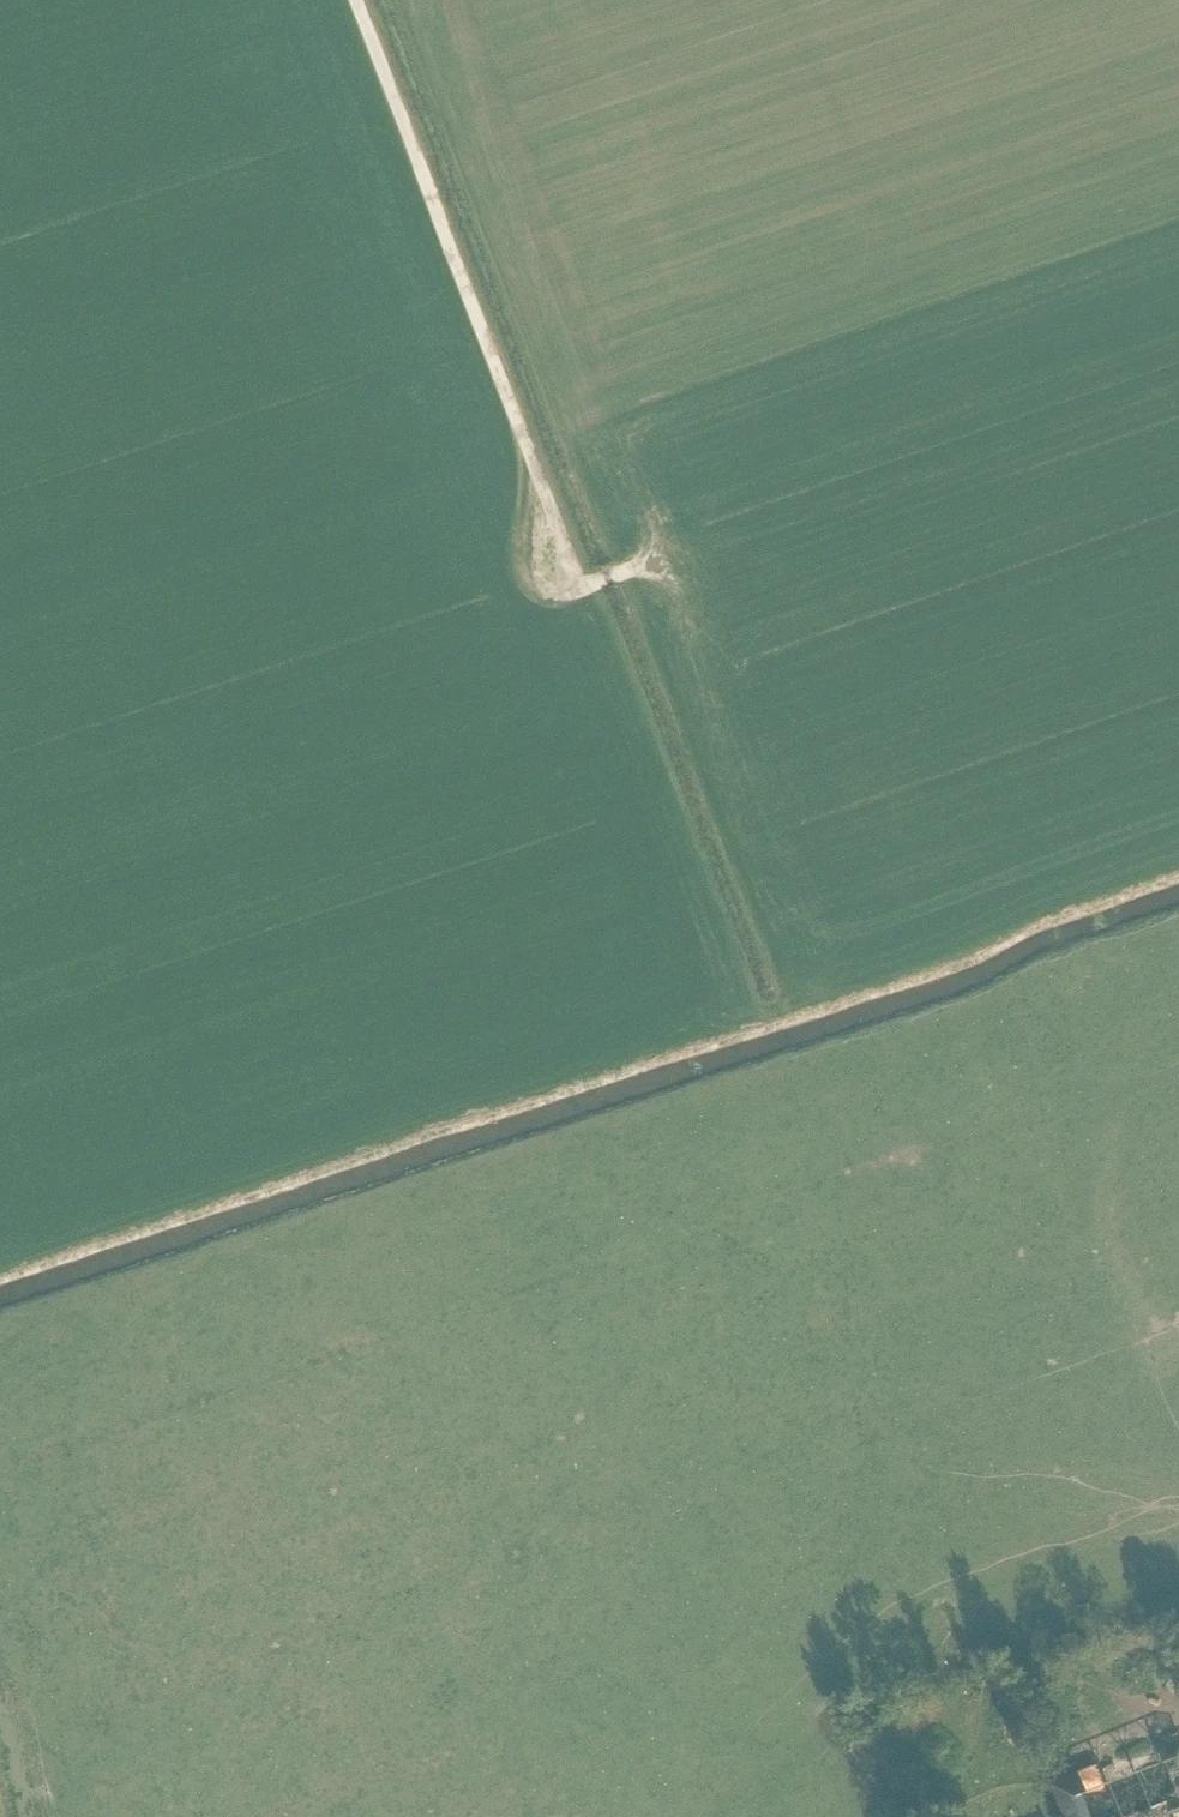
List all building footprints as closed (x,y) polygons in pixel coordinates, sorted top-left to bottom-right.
[(1171,1654),(1178,1673),(1178,1650),(1171,1654)] [(1052,1783),(1064,1816),(1178,1816),(1178,1735),(1052,1783)]
